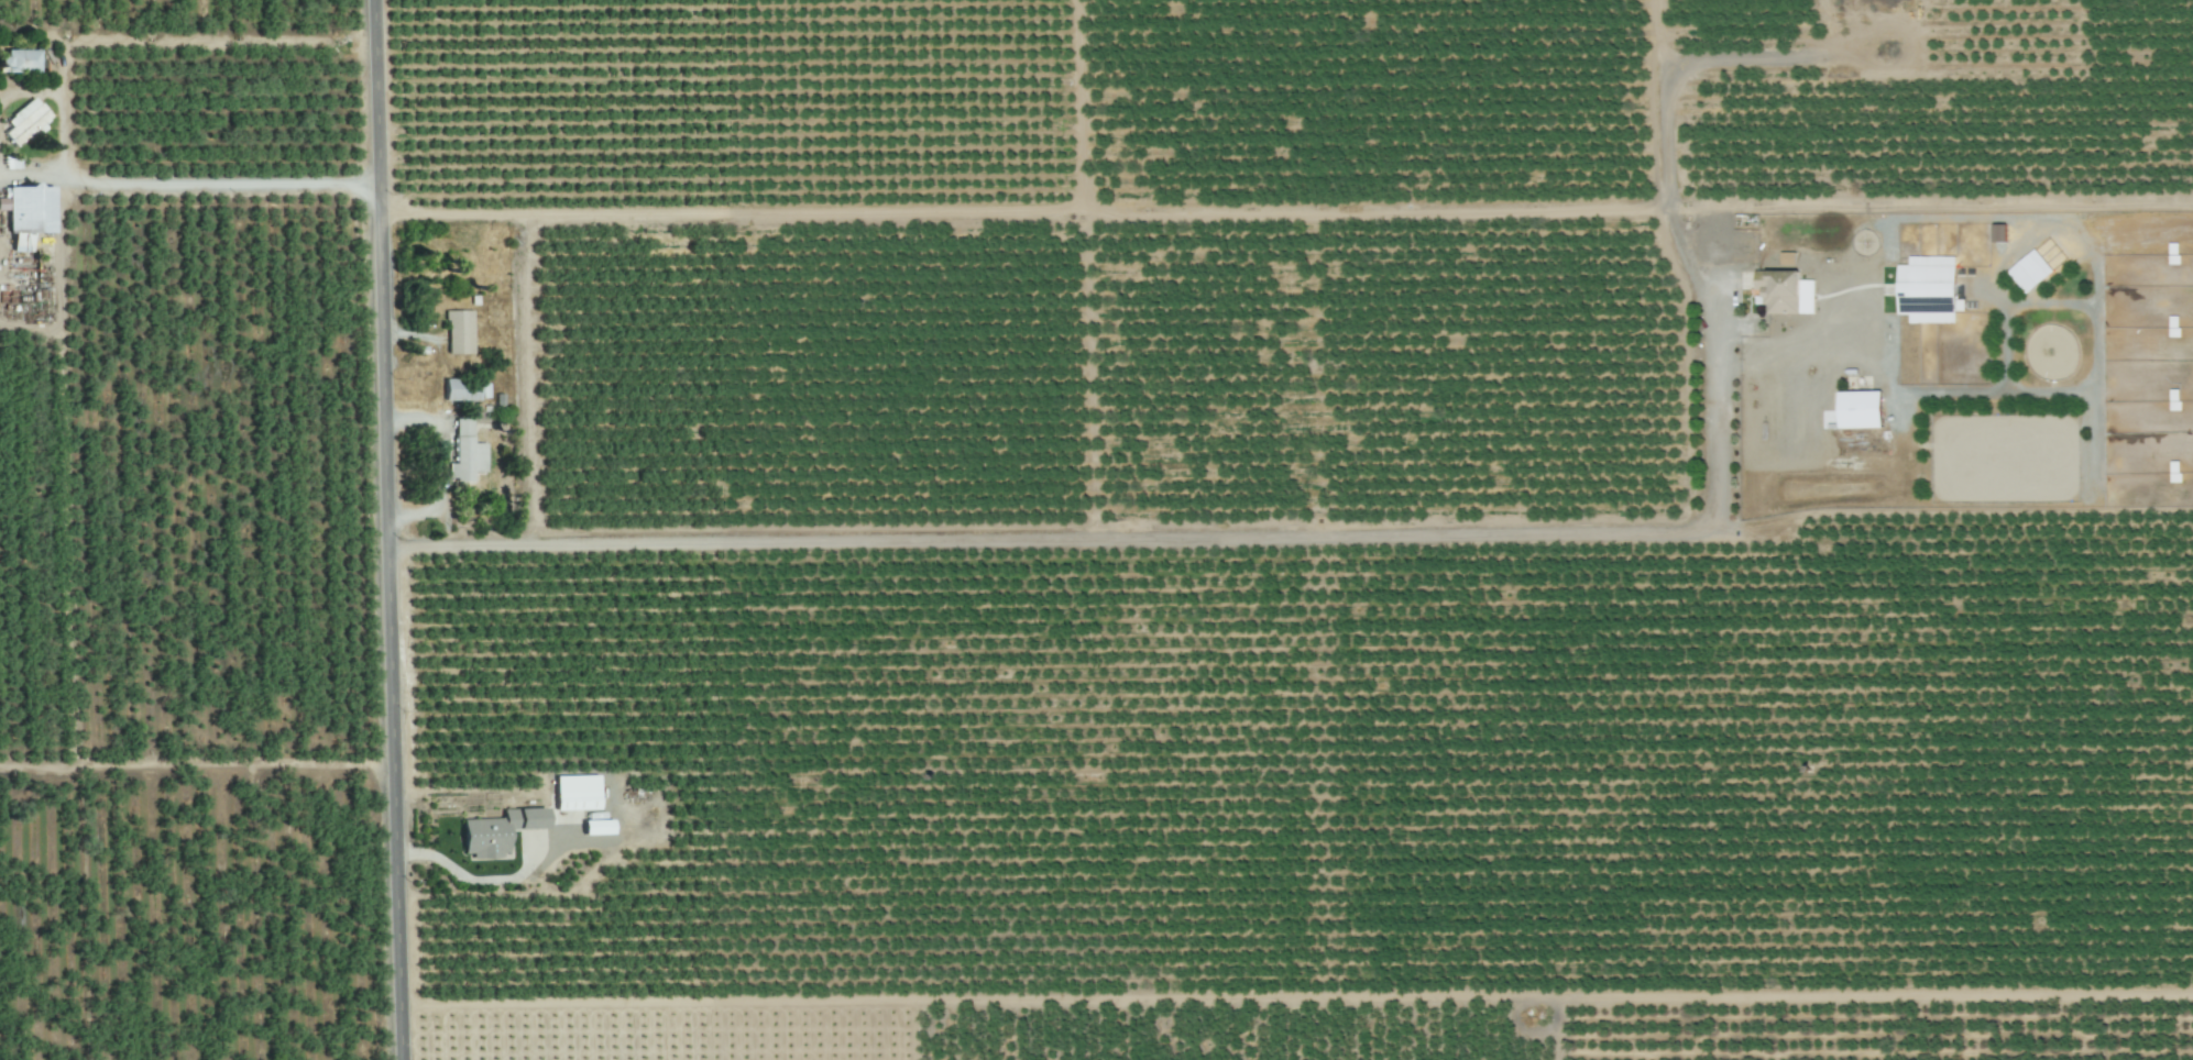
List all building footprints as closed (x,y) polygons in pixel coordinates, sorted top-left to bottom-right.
[(0,53),(0,76),(33,76),(33,53),(0,53)] [(14,152),(48,119),(30,101),(0,130),(0,137),(14,152)] [(51,236),(51,190),(3,190),(3,236),(51,236)] [(1953,326),(1954,259),(1907,259),(1907,268),(1896,268),(1895,318),(1907,318),(1907,326),(1953,326)] [(1758,307),(1764,307),(1764,318),(1798,318),(1798,274),(1753,274),(1753,294),(1758,294),(1758,307)] [(470,315),(444,315),(444,358),(470,358),(470,315)] [(2175,340),(2178,321),(2170,320),(2168,339),(2175,340)] [(476,404),(476,383),(441,383),(441,404),(476,404)] [(1836,432),(1879,432),(1879,396),(1836,396),(1836,432)] [(469,446),(469,422),(450,422),(450,484),(470,484),(470,475),(484,475),(484,446),(469,446)] [(551,813),(595,813),(595,778),(551,778),(551,813)] [(457,822),(458,861),(506,861),(505,832),(540,832),(539,811),(500,812),(500,822),(457,822)]
